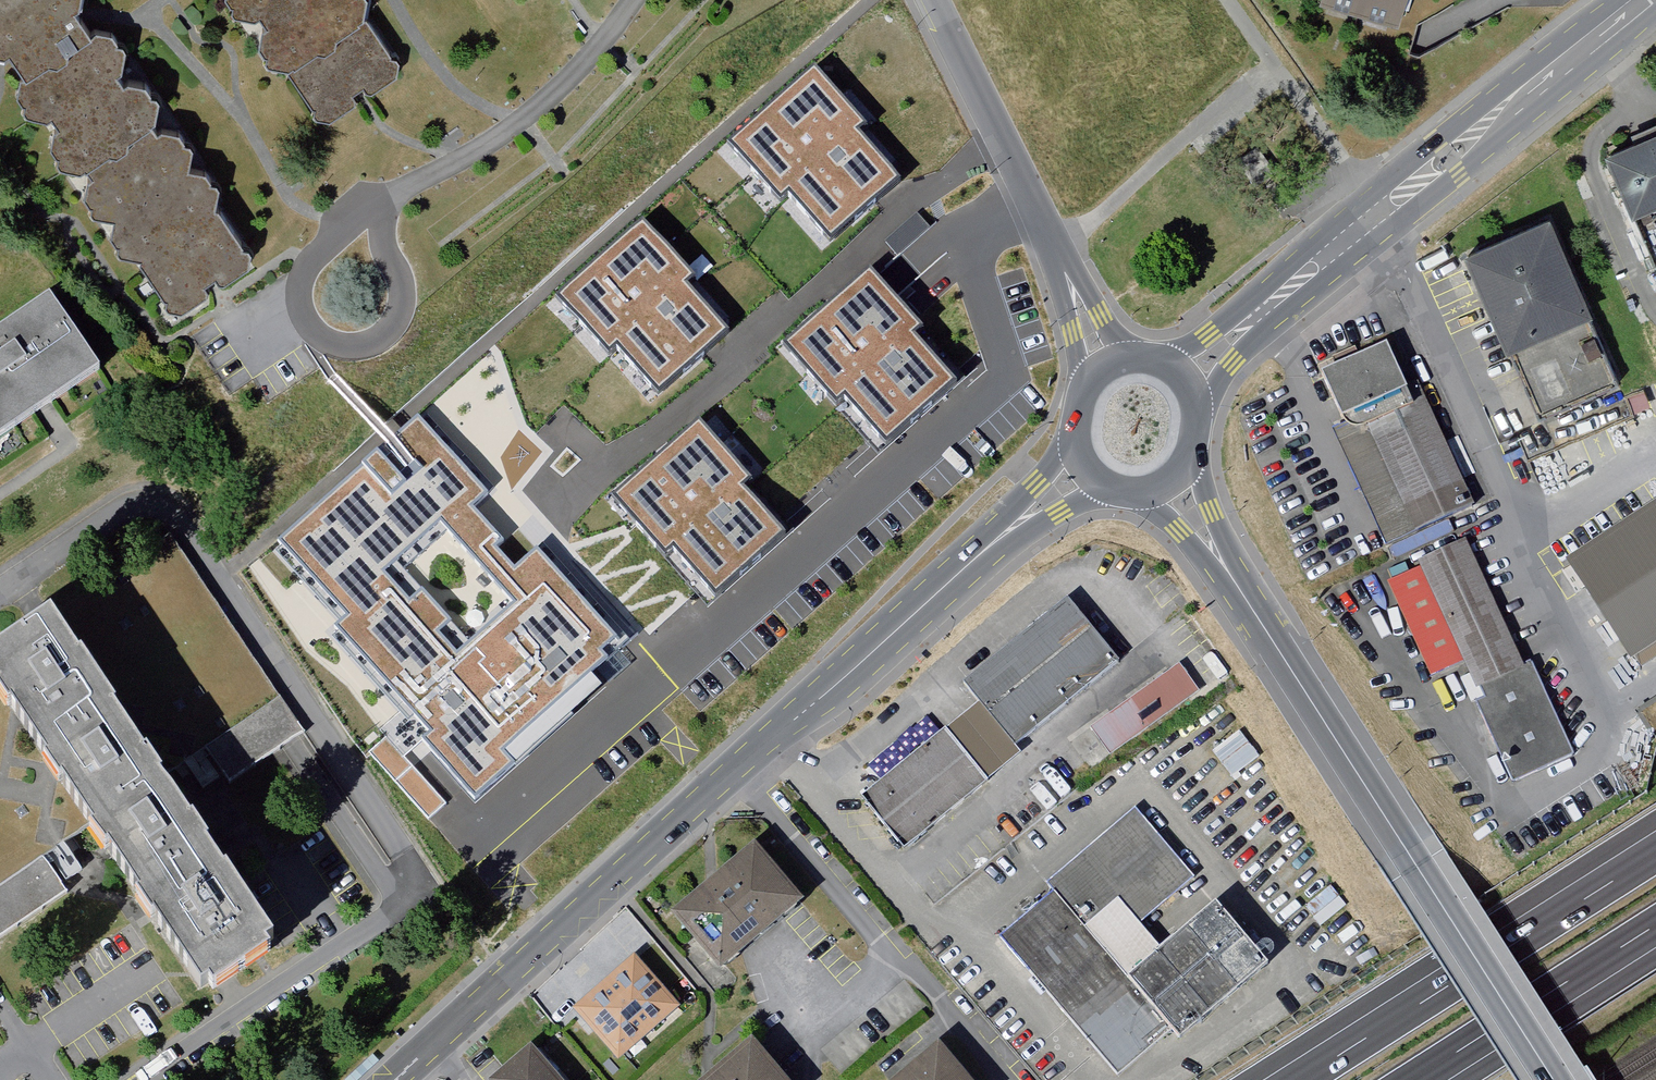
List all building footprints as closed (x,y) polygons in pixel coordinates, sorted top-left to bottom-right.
[(158,309),(244,251),(98,18),(87,0),(0,0),(0,70),(158,309)] [(321,126),(406,74),(357,0),(231,0),(321,126)] [(1400,0),(1316,0),(1315,4),(1392,29),(1400,0)] [(821,75),(729,160),(779,214),(794,200),(831,240),(901,176),(862,133),(869,127),(821,75)] [(1600,161),(1655,292),(1655,137),(1600,161)] [(1547,226),(1460,261),(1500,359),(1587,324),(1547,226)] [(643,231),(551,315),(601,370),(616,356),(653,396),(723,332),(684,289),(691,282),(643,231)] [(0,311),(0,427),(41,400),(100,361),(46,281),(0,311)] [(871,281),(779,366),(829,420),(844,406),(880,446),(951,382),(911,339),(918,333),(883,294),(871,281)] [(1365,411),(1419,534),(1477,509),(1422,386),(1410,391),(1390,345),(1326,374),(1345,420),(1365,411)] [(1532,408),(1611,382),(1600,351),(1585,356),(1592,377),(1551,390),(1544,369),(1532,373),(1535,382),(1525,385),(1532,408)] [(1365,411),(1345,420),(1328,427),(1381,551),(1419,534),(1365,411)] [(423,740),(468,791),(586,688),(626,652),(537,552),(514,572),(496,551),(502,546),(474,514),(494,496),(420,413),(270,547),(340,626),(329,636),(398,713),(423,740)] [(698,422),(611,505),(661,560),(674,553),(715,600),(785,535),(743,494),(754,485),(698,422)] [(1565,570),(1637,678),(1655,666),(1655,510),(1565,570)] [(168,545),(72,605),(185,768),(205,754),(230,790),(300,743),(168,545)] [(1519,671),(1462,546),(1414,567),(1418,576),(1384,591),(1428,689),(1459,675),(1471,700),(1479,696),(1484,707),(1471,713),(1506,791),(1573,761),(1530,666),(1519,671)] [(975,703),(1010,746),(1114,662),(1064,598),(958,682),(975,703)] [(0,654),(0,691),(110,851),(209,996),(299,936),(255,870),(185,768),(72,605),(43,624),(0,654)] [(1177,666),(1088,729),(1108,755),(1196,693),(1177,666)] [(110,851),(0,691),(0,926),(110,851)] [(975,703),(941,730),(981,784),(1018,755),(1010,746),(975,703)] [(378,729),(385,736),(404,757),(423,740),(398,713),(378,729)] [(941,730),(856,801),(897,852),(981,784),(941,730)] [(1232,775),(1258,757),(1241,731),(1214,750),(1232,775)] [(385,736),(367,752),(426,822),(446,803),(404,757),(385,736)] [(1049,891),(996,936),(1114,1073),(1166,1028),(1173,1037),(1266,958),(1217,901),(1164,946),(1141,919),(1192,875),(1133,806),(1043,883),(1049,891)] [(660,915),(708,977),(796,909),(748,847),(660,915)] [(576,1014),(612,1059),(672,1011),(637,966),(576,1014)] [(696,1079),(777,1079),(743,1040),(696,1079)] [(485,1079),(555,1079),(524,1045),(485,1079)] [(932,1048),(892,1079),(958,1079),(932,1048)]
